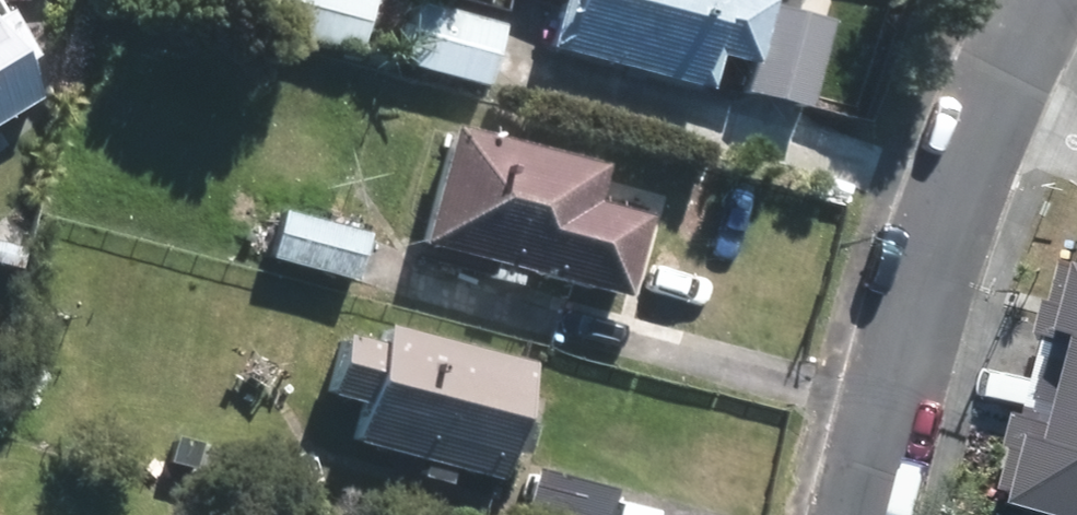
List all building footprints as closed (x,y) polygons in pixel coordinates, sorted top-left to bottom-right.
[(276,27),(368,51),(382,0),(284,0),(276,27)] [(777,1),(773,0),(565,0),(552,51),(713,94),(723,59),(759,69),(776,7),(777,1)] [(510,26),(414,1),(398,59),(494,85),(510,26)] [(839,25),(776,7),(759,69),(753,90),(817,107),(839,25)] [(5,14),(0,17),(0,120),(31,101),(11,67),(30,56),(5,14)] [(414,246),(622,302),(644,219),(588,204),(597,170),(445,130),(414,246)] [(354,282),(366,234),(279,213),(268,261),(354,282)] [(988,514),(1076,514),(1076,260),(1051,253),(1026,347),(1062,356),(1041,436),(1011,428),(987,514),(988,514)] [(526,365),(381,326),(377,344),(340,335),(324,398),(360,409),(349,446),(494,484),(526,365)] [(532,468),(521,512),(533,514),(607,514),(613,491),(532,468)]
